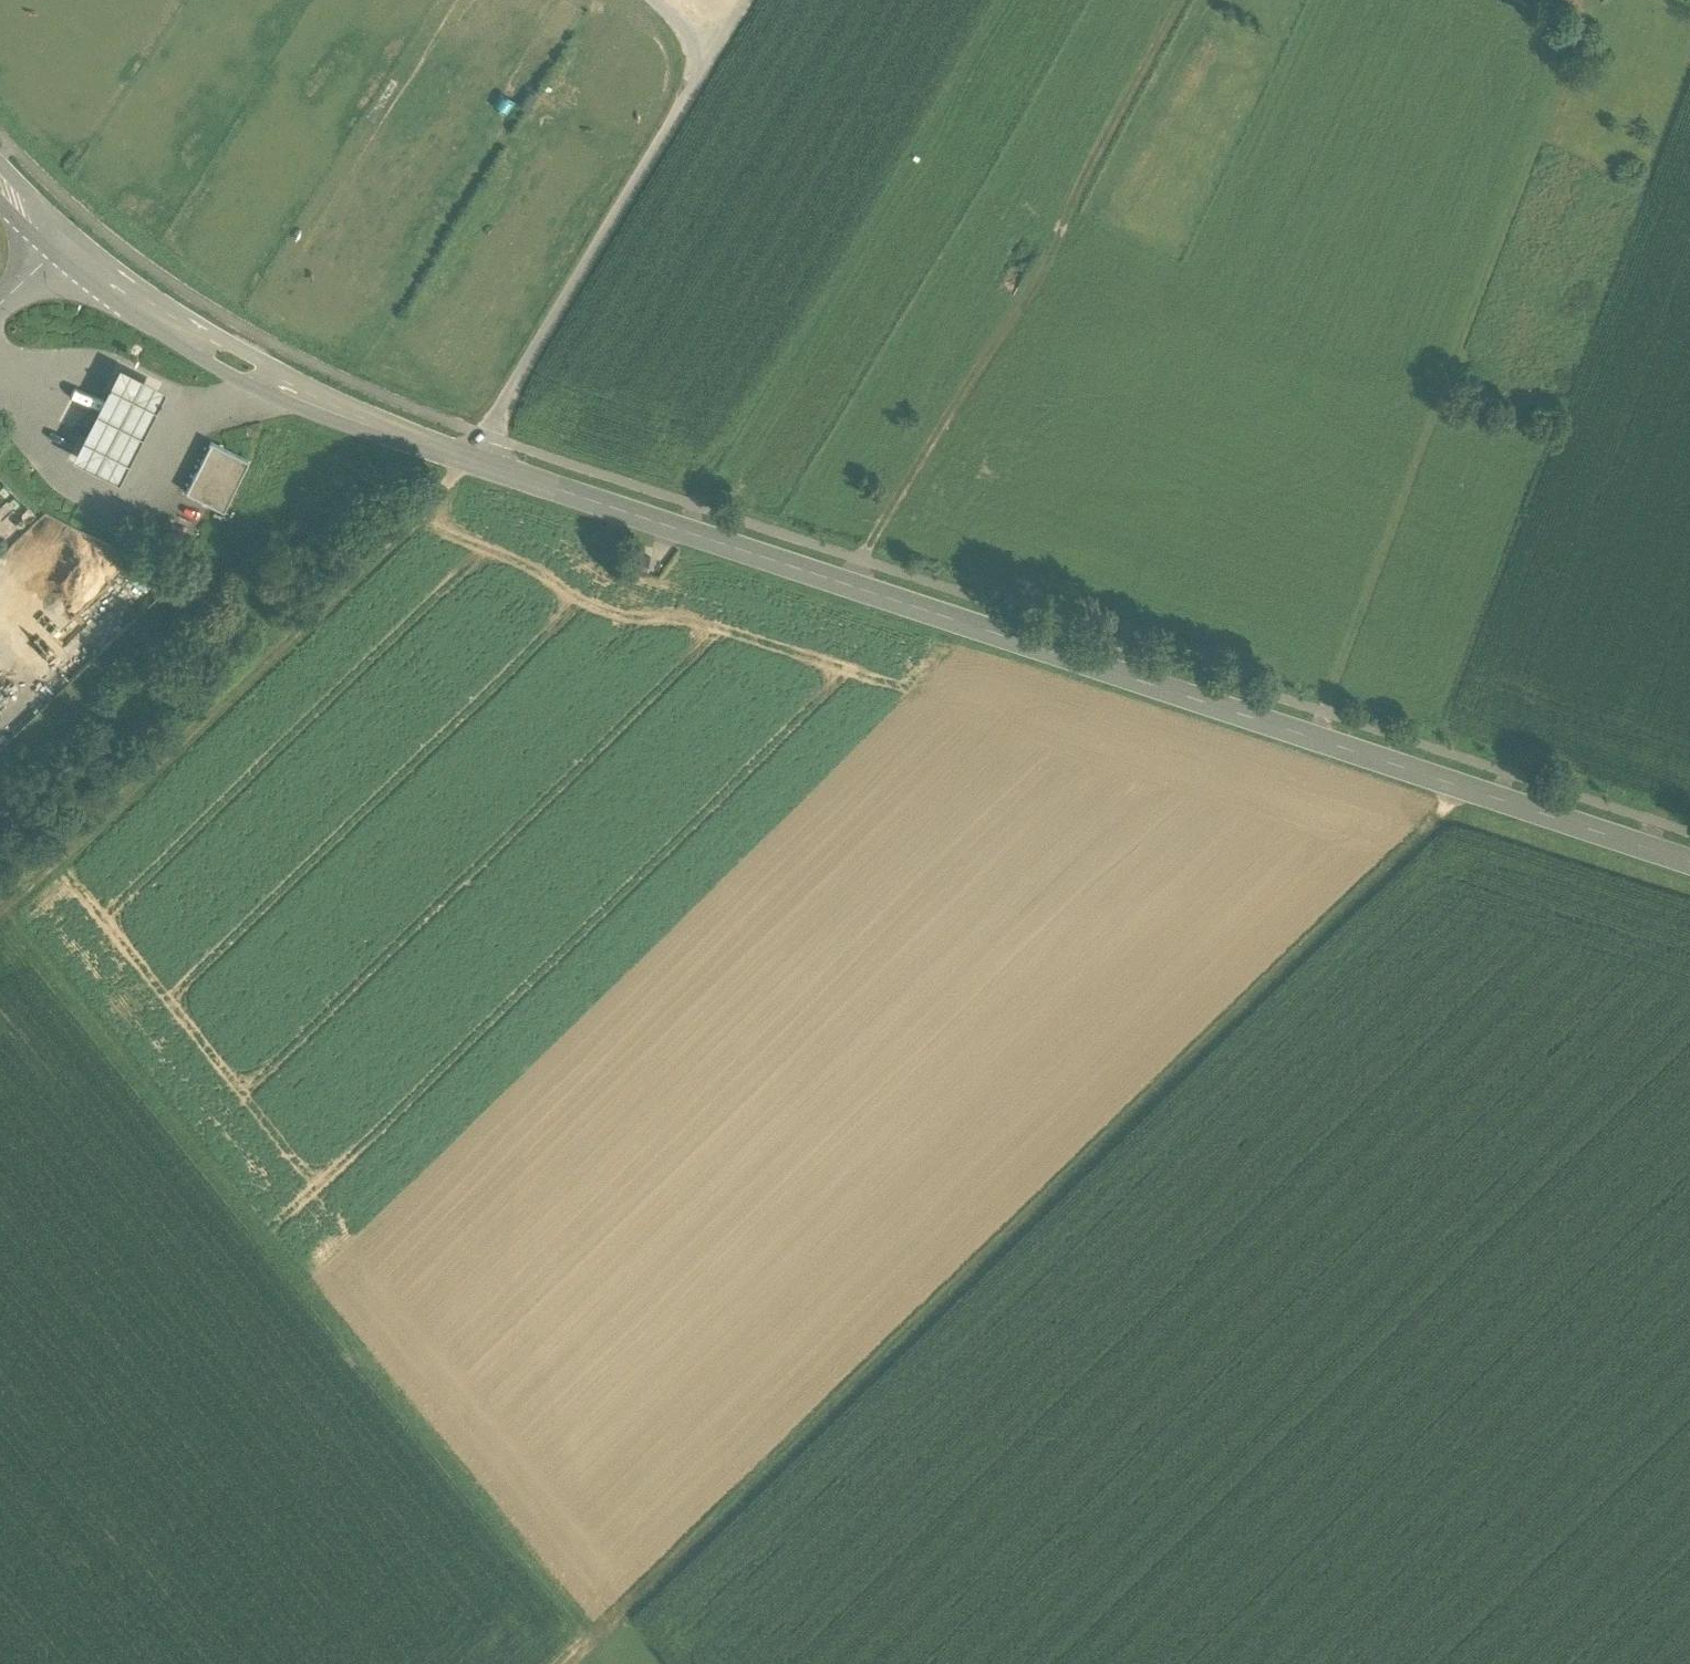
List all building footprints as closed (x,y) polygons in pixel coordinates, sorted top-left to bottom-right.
[(93,416),(72,458),(119,483),(141,441),(167,390),(120,366),(93,416)] [(248,461),(211,442),(186,493),(224,511),(248,461)] [(651,563),(641,559),(639,567),(648,571),(651,563)]
